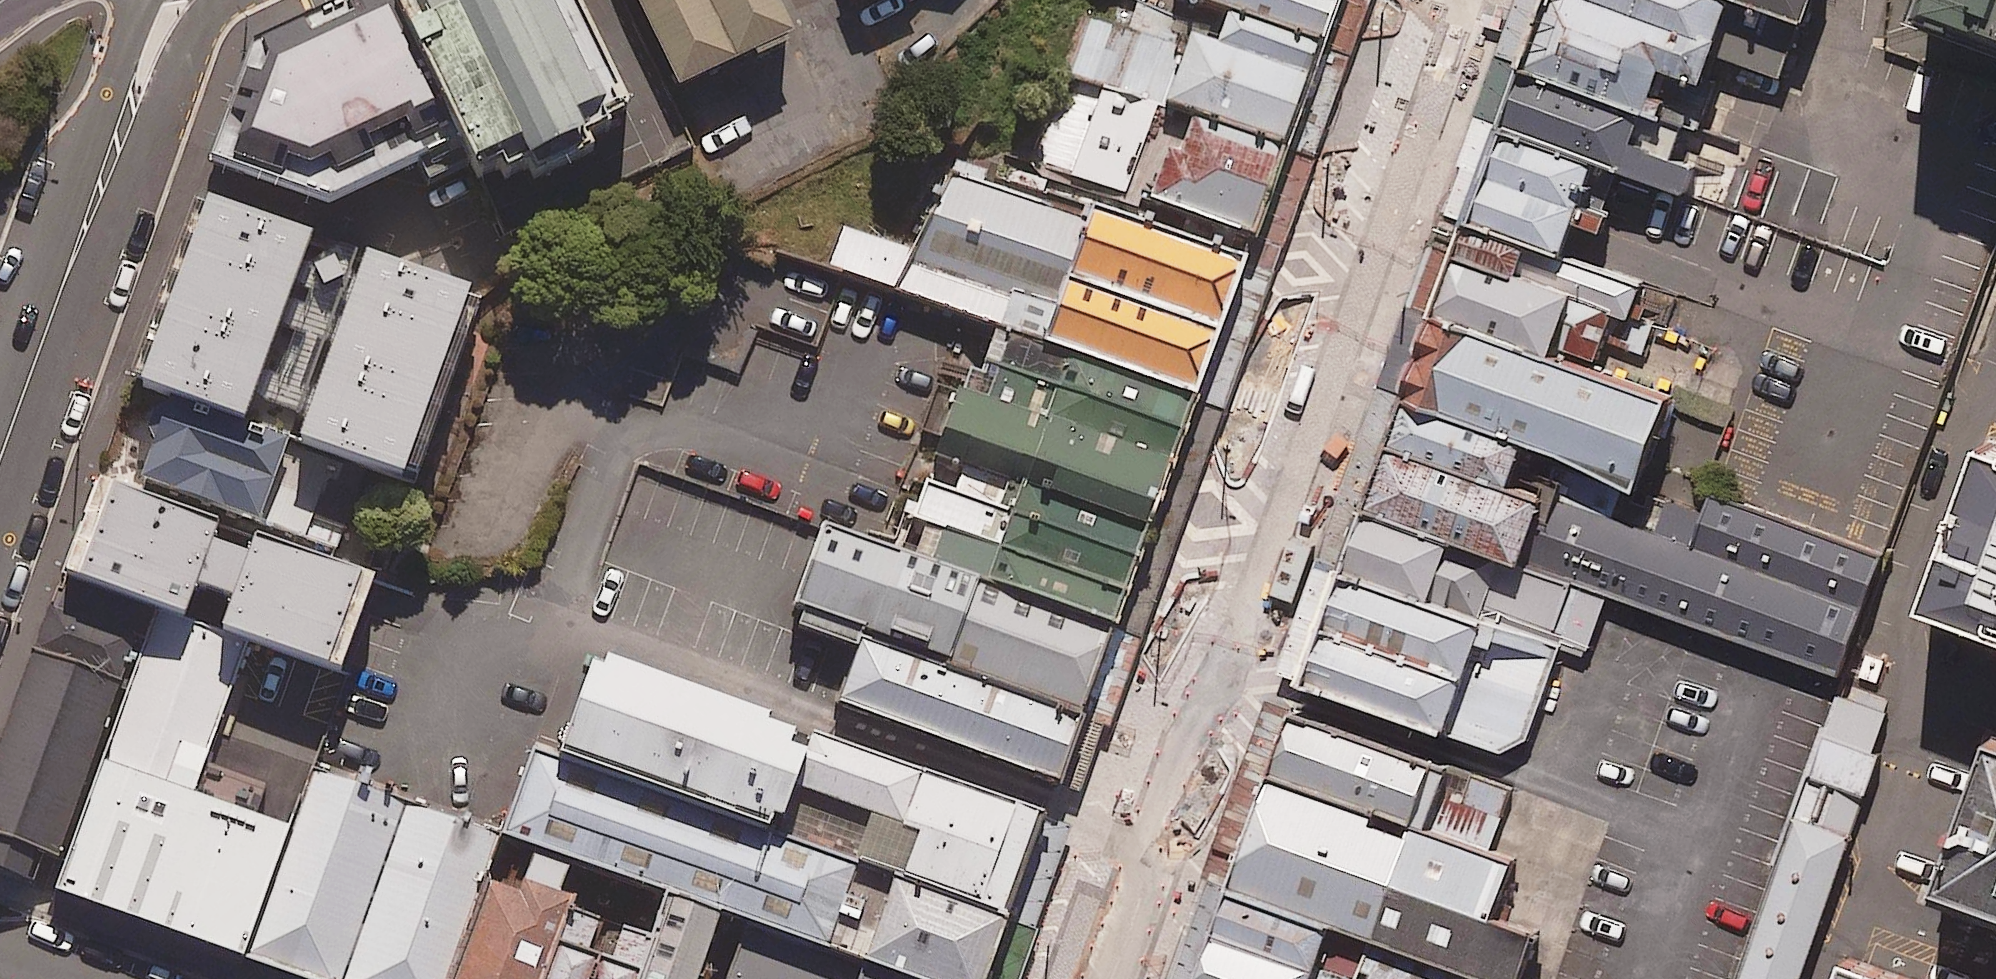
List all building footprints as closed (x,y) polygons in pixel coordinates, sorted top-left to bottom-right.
[(582,0),(390,0),(470,164),(625,88),(582,0)] [(806,27),(792,0),(645,0),(687,85),(806,27)] [(1312,71),(1224,38),(1119,0),(1105,0),(1082,63),(1284,146),(1312,71)] [(1335,0),(1217,0),(1235,7),(1322,37),(1335,0)] [(1615,0),(1555,0),(1529,71),(1533,72),(1648,114),(1652,115),(1669,70),(1707,84),(1723,40),(1615,0)] [(1723,40),(1738,0),(1615,0),(1723,40)] [(1813,23),(1821,0),(1750,0),(1813,23)] [(1929,11),(1995,34),(1995,0),(1933,0),(1929,11)] [(1312,71),(1322,37),(1235,7),(1224,38),(1312,71)] [(431,147),(364,10),(253,64),(216,168),(320,201),(431,147)] [(1648,114),(1533,72),(1511,131),(1601,164),(1626,173),(1648,114)] [(1110,182),(1253,234),(1284,146),(1142,94),(1110,182)] [(1601,164),(1511,131),(1494,178),(1583,210),(1601,164)] [(1089,267),(1112,204),(958,148),(935,211),(1089,267)] [(1583,210),(1494,178),(1477,223),(1567,255),(1583,210)] [(1089,267),(935,211),(884,192),(862,253),(1067,328),(1089,267)] [(1246,249),(1112,204),(1067,328),(1199,378),(1246,249)] [(1567,255),(1477,223),(1466,255),(1579,297),(1635,317),(1647,285),(1567,255)] [(1579,297),(1466,255),(1442,318),(1556,359),(1579,297)] [(483,379),(247,293),(214,386),(405,455),(449,472),(483,379)] [(1556,359),(1442,318),(1413,399),(1533,443),(1646,484),(1675,403),(1556,359)] [(1174,446),(1197,387),(1035,330),(1014,388),(1174,446)] [(1154,502),(1174,446),(1014,388),(969,372),(948,428),(963,433),(1154,502)] [(405,455),(214,386),(181,476),(372,545),(405,455)] [(1533,443),(1413,399),(1398,438),(1518,481),(1533,443)] [(1128,579),(1154,502),(963,433),(934,510),(1018,540),(1128,579)] [(1989,434),(1929,597),(1995,621),(1995,437),(1989,434)] [(1518,481),(1398,438),(1371,512),(1609,599),(1838,682),(1865,608),(1518,481)] [(1371,512),(1350,568),(1563,646),(1588,655),(1609,599),(1371,512)] [(344,574),(184,516),(157,589),(317,647),(344,574)] [(1087,697),(1114,619),(1004,578),(839,518),(810,595),(881,620),(1087,697)] [(1114,619),(1128,579),(1018,540),(1004,578),(1114,619)] [(1563,646),(1350,568),(1308,684),(1520,762),(1563,646)] [(90,847),(170,627),(77,593),(0,803),(0,814),(90,847)] [(81,880),(272,950),(319,821),(297,813),(313,766),(237,738),(269,650),(178,617),(81,880)] [(1061,769),(1087,697),(881,620),(853,695),(1061,769)] [(569,749),(787,828),(820,740),(602,660),(569,749)] [(1844,699),(1801,819),(1855,838),(1898,718),(1844,699)] [(1515,791),(1298,712),(1275,773),(1492,853),(1515,791)] [(905,872),(997,905),(1032,809),(822,732),(820,740),(787,828),(882,863),(905,872)] [(1995,899),(1995,736),(1989,734),(1937,878),(1995,899)] [(882,863),(569,749),(540,828),(539,831),(613,858),(685,884),(736,903),(769,915),(852,945),(882,863)] [(353,978),(373,978),(442,792),(343,756),(272,950),(353,978)] [(1497,922),(1519,862),(1492,853),(1275,773),(1253,833),(1233,887),(1336,924),(1487,978),(1526,978),(1541,938),(1497,922)] [(539,831),(540,828),(442,792),(373,978),(485,978),(539,831)] [(1855,838),(1801,819),(1744,978),(1805,978),(1855,838)] [(539,831),(485,978),(569,978),(613,858),(539,831)] [(685,884),(613,858),(569,978),(651,978),(685,884)] [(997,905),(905,872),(873,959),(927,978),(990,978),(1014,912),(997,905)] [(736,903),(685,884),(651,978),(708,978),(736,903)] [(1215,935),(1318,973),(1336,924),(1233,887),(1215,935)] [(852,945),(769,915),(746,978),(840,978),(852,945)] [(1336,924),(1318,973),(1315,978),(1487,978),(1336,924)] [(1215,935),(1199,978),(1315,978),(1318,973),(1215,935)] [(1858,937),(1841,978),(1966,978),(1858,937)] [(873,959),(865,978),(927,978),(873,959)]
